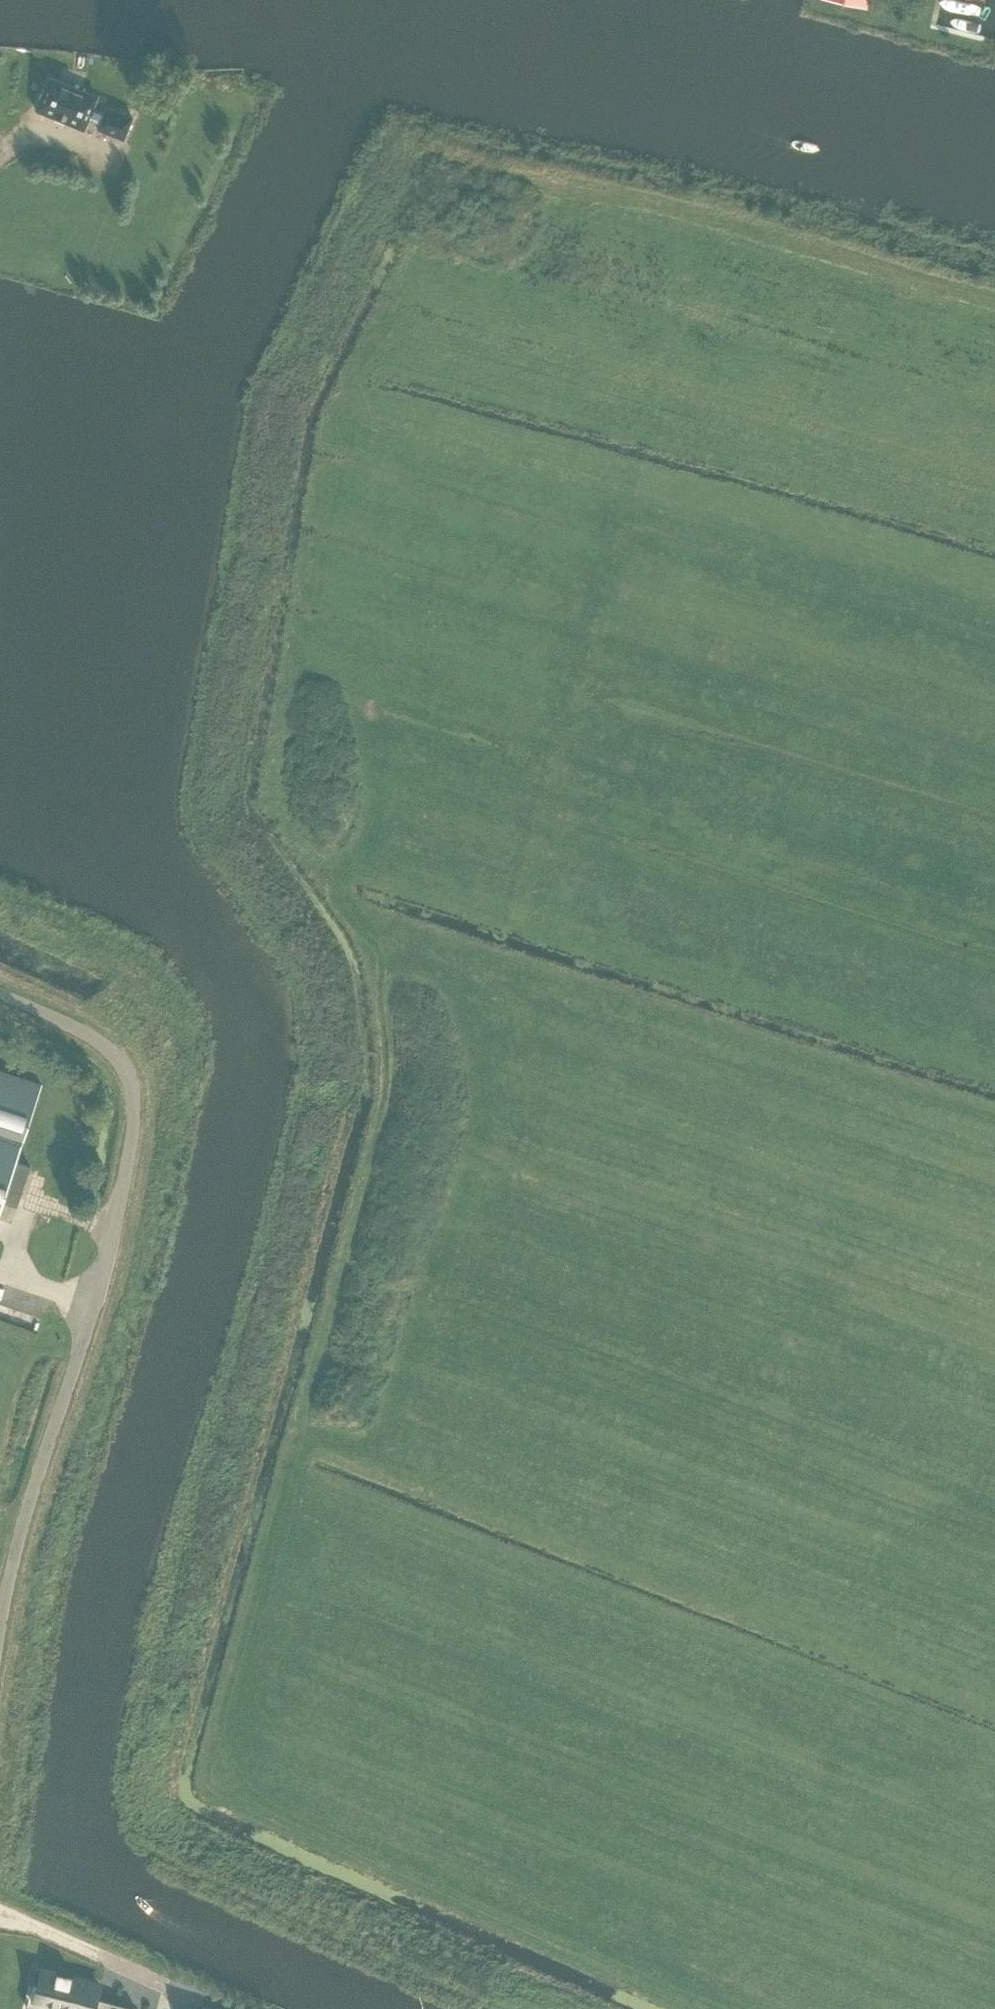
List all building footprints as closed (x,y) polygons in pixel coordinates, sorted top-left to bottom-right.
[(98,97),(50,77),(36,110),(84,130),(89,119),(100,123),(98,129),(123,140),(133,117),(107,107),(104,112),(93,108),(98,97)] [(0,1070),(0,1206),(2,1201),(17,1206),(30,1166),(15,1161),(41,1083),(0,1070)] [(42,1972),(33,2005),(49,2008),(127,2008),(96,2001),(100,1987),(80,1982),(79,1984),(72,1982),(73,1977),(56,1972),(56,1975),(42,1972)]
